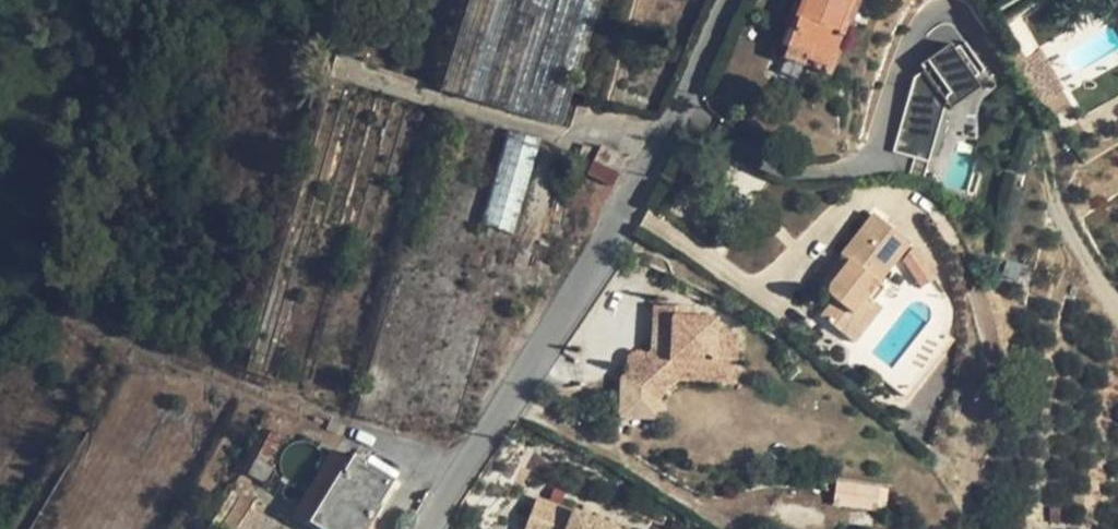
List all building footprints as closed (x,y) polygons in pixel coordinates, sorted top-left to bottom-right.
[(441,89),(483,103),(516,0),(468,0),(441,89)] [(483,103),(523,114),(558,0),(516,0),(483,103)] [(523,114),(562,126),(601,0),(558,0),(523,114)] [(787,46),(806,54),(802,64),(826,74),(841,34),(838,33),(852,0),(803,0),(796,16),(799,18),(787,46)] [(1047,101),(1067,89),(1038,35),(1017,46),(1047,101)] [(783,57),(802,64),(806,54),(787,46),(783,57)] [(509,130),(481,225),(513,234),(540,138),(509,130)] [(600,145),(593,159),(619,171),(626,158),(600,145)] [(832,283),(830,285),(830,287),(829,290),(830,294),(831,296),(834,299),(820,317),(855,343),(883,306),(874,300),(885,286),(878,281),(909,242),(874,214),(841,255),(843,256),(849,261),(832,283)] [(912,247),(903,259),(921,287),(934,278),(912,247)] [(849,261),(843,256),(826,278),(832,283),(849,261)] [(947,298),(883,379),(904,396),(951,337),(946,334),(950,322),(951,309),(947,298)] [(736,381),(737,335),(716,334),(716,318),(690,316),(691,306),(656,304),(654,324),(663,325),(660,354),(649,362),(644,355),(640,351),(637,351),(633,353),(628,358),(628,362),(629,365),(629,372),(622,377),(621,399),(640,399),(651,389),(659,395),(678,378),(736,381)] [(654,324),(653,350),(660,354),(663,325),(654,324)] [(653,350),(644,355),(649,362),(660,354),(653,350)] [(640,399),(621,399),(620,416),(657,417),(659,395),(651,389),(640,399)] [(256,459),(273,467),(289,439),(272,430),(256,459)] [(327,447),(320,442),(316,448),(320,454),(321,456),(327,447)] [(297,512),(325,528),(338,528),(341,524),(348,528),(364,528),(395,479),(354,454),(348,464),(332,454),(297,512)] [(836,480),(833,503),(884,510),(888,488),(836,480)] [(540,488),(522,528),(632,528),(540,488)] [(234,528),(303,528),(255,497),(234,528)]
